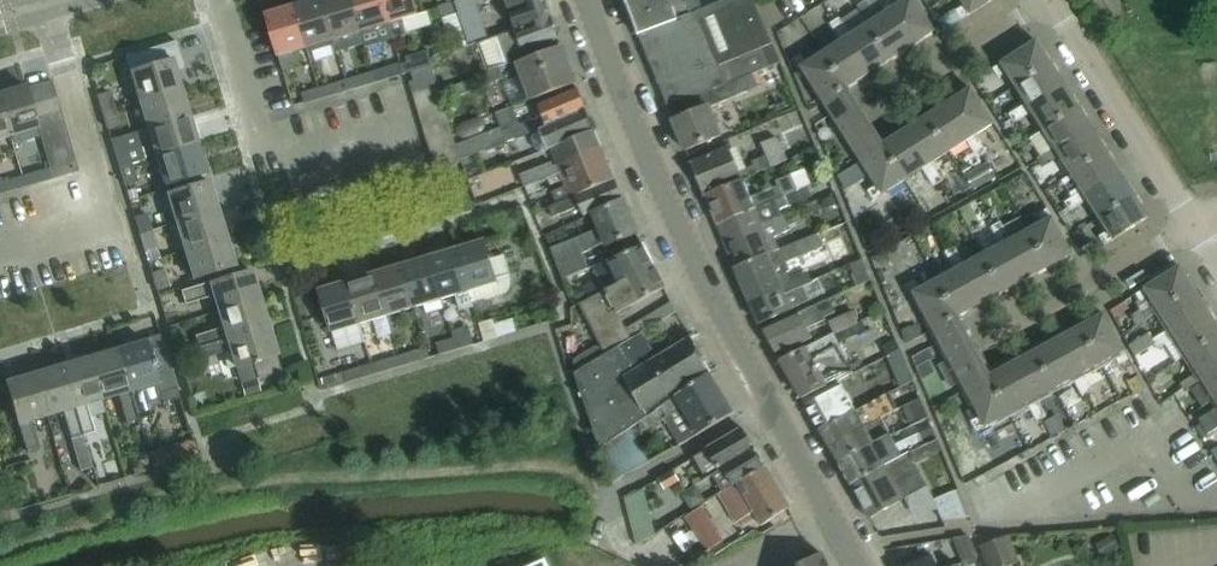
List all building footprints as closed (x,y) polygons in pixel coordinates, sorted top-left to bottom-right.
[(332,40),(320,0),(313,0),(293,6),(305,48),(332,40)] [(359,31),(350,0),(320,0),(332,40),(359,31)] [(388,23),(381,0),(350,0),(359,31),(388,23)] [(388,23),(389,23),(394,39),(406,35),(401,19),(417,14),(412,0),(381,0),(388,23)] [(538,0),(506,0),(509,10),(538,0)] [(551,18),(545,0),(538,0),(509,10),(516,29),(516,30),(551,18)] [(699,0),(625,0),(638,35),(639,39),(705,15),(703,8),(699,0)] [(752,73),(780,62),(754,0),(722,0),(703,8),(705,15),(639,39),(667,107),(752,73)] [(914,0),(909,0),(894,10),(887,0),(874,0),(884,16),(850,38),(838,20),(828,26),(839,43),(806,65),(800,55),(791,60),(797,69),(800,67),(810,82),(876,186),(867,192),(872,201),(921,169),(932,187),(942,181),(932,165),(967,142),(977,158),(984,153),(975,138),(994,126),(970,88),(882,144),(846,87),(934,31),(914,0)] [(964,5),(955,11),(961,20),(992,0),(961,0),(964,5)] [(459,5),(465,36),(482,33),(476,2),(459,5)] [(291,52),(305,48),(293,6),(266,14),(283,71),(295,68),(291,52)] [(499,65),(499,66),(508,62),(506,56),(559,38),(551,18),(516,30),(516,29),(480,41),(489,69),(499,65)] [(138,101),(180,88),(174,70),(181,68),(179,60),(181,60),(175,41),(125,56),(138,101)] [(1015,86),(1050,63),(1036,41),(992,69),(998,78),(1006,72),(1015,86)] [(575,82),(562,47),(517,64),(530,99),(575,82)] [(403,74),(411,71),(432,65),(433,65),(428,50),(406,57),(407,62),(400,64),(403,74)] [(1029,108),(1064,85),(1050,63),(1015,86),(1026,103),(1029,108)] [(374,82),(403,74),(400,64),(371,72),(374,82)] [(413,80),(435,74),(432,65),(411,71),(413,80)] [(483,85),(503,77),(499,66),(499,65),(489,69),(479,72),(480,75),(479,75),(483,85)] [(347,91),(374,82),(371,72),(344,80),(347,91)] [(720,135),(708,107),(708,106),(757,86),(752,73),(667,107),(685,150),(720,135)] [(413,94),(438,87),(435,74),(413,80),(409,82),(413,94)] [(443,101),(483,85),(479,75),(440,90),(442,99),(443,101)] [(56,97),(51,80),(25,88),(25,86),(0,93),(0,108),(9,136),(37,128),(34,118),(30,105),(56,97)] [(321,99),(347,91),(344,80),(318,88),(321,99)] [(1043,130),(1078,107),(1064,85),(1029,108),(1026,103),(1017,109),(1023,118),(1032,112),(1043,130)] [(442,99),(440,90),(438,87),(413,94),(417,107),(442,99)] [(147,129),(188,117),(180,88),(138,101),(147,129)] [(305,103),(321,99),(318,88),(302,93),(305,103)] [(547,126),(586,109),(578,89),(555,97),(538,105),(542,115),(515,126),(508,107),(494,113),(496,117),(506,141),(537,130),(537,129),(547,126)] [(101,112),(113,108),(108,92),(96,95),(101,112)] [(34,118),(60,111),(56,97),(30,105),(34,118)] [(446,112),(443,101),(442,99),(417,107),(421,120),(446,112)] [(1057,151),(1092,129),(1078,107),(1043,130),(1054,147),(1057,151)] [(9,136),(0,108),(0,139),(9,136)] [(113,108),(101,112),(106,129),(118,125),(113,108)] [(533,133),(530,138),(535,150),(541,152),(546,149),(547,149),(550,148),(593,129),(586,109),(547,126),(537,129),(537,130),(538,129),(538,130),(533,133)] [(1014,123),(1023,118),(1017,109),(1008,114),(1014,123)] [(38,132),(64,124),(60,111),(34,118),(37,128),(38,132)] [(424,132),(450,124),(446,112),(421,120),(424,132)] [(155,157),(196,144),(188,117),(147,129),(155,157)] [(457,149),(460,159),(506,141),(496,117),(486,121),(490,130),(456,144),(457,149)] [(474,117),(461,122),(458,125),(456,130),(458,134),(462,137),(466,137),(480,132),(483,129),(485,124),(483,120),(479,117),(474,117)] [(77,171),(68,137),(64,124),(38,132),(49,168),(51,179),(77,171)] [(428,145),(453,137),(450,124),(424,132),(428,145)] [(539,181),(559,173),(578,165),(575,156),(601,146),(593,129),(550,148),(557,164),(554,165),(552,161),(519,174),(521,178),(525,187),(539,181)] [(1070,173),(1106,151),(1092,129),(1057,151),(1054,147),(1045,153),(1051,162),(1059,156),(1070,173)] [(457,149),(456,144),(453,137),(428,145),(432,157),(457,149)] [(742,179),(773,164),(785,159),(774,137),(759,144),(764,155),(750,161),(752,165),(739,171),(728,146),(690,162),(704,194),(742,179)] [(196,144),(155,157),(164,185),(205,173),(196,144)] [(556,202),(614,179),(601,146),(575,156),(578,165),(559,173),(565,186),(552,192),(556,202)] [(118,168),(130,165),(125,148),(113,151),(118,168)] [(461,162),(460,159),(457,149),(432,157),(436,169),(461,162)] [(1084,195),(1120,173),(1106,151),(1070,173),(1082,191),(1084,195)] [(1042,167),(1051,162),(1045,153),(1036,158),(1042,167)] [(985,162),(963,174),(972,190),(994,178),(985,162)] [(130,165),(118,168),(123,185),(135,181),(130,165)] [(35,183),(51,179),(49,168),(32,173),(35,183)] [(1098,217),(1134,195),(1120,173),(1084,195),(1082,191),(1073,197),(1078,206),(1087,200),(1098,217)] [(754,207),(796,190),(790,174),(775,180),(777,185),(750,197),(742,179),(704,194),(716,224),(754,207)] [(591,213),(623,200),(614,179),(556,202),(548,206),(552,215),(579,204),(584,216),(591,213)] [(14,190),(11,180),(0,183),(0,194),(14,190)] [(176,222),(216,209),(208,181),(167,194),(176,222)] [(539,181),(525,187),(527,194),(541,188),(539,181)] [(761,224),(781,215),(778,209),(809,196),(804,186),(796,190),(754,207),(716,224),(723,240),(761,223),(761,224)] [(134,189),(126,191),(128,201),(137,198),(134,189)] [(1134,195),(1098,217),(1107,231),(1098,236),(1104,245),(1148,217),(1134,195)] [(1070,211),(1078,206),(1073,197),(1064,202),(1070,211)] [(623,200),(591,213),(598,228),(549,249),(562,279),(588,268),(582,254),(588,251),(587,250),(604,243),(605,246),(637,233),(623,200)] [(1003,217),(998,204),(987,209),(994,223),(1003,217)] [(184,250),(225,238),(216,209),(176,222),(184,250)] [(1071,254),(1060,233),(1047,209),(1037,215),(1042,225),(1010,242),(1000,224),(990,229),(1000,248),(963,267),(953,247),(942,253),(952,272),(938,280),(917,291),(912,281),(903,285),(908,296),(913,293),(932,328),(939,341),(964,388),(980,416),(970,421),(975,431),(1009,412),(1026,403),(1036,421),(1046,416),(1036,398),(1055,388),(1072,378),(1082,397),(1089,393),(1091,392),(1082,373),(1102,362),(1114,356),(1119,365),(1128,360),(1103,314),(989,376),(957,316),(1071,254)] [(138,233),(150,230),(145,213),(133,217),(138,233)] [(764,255),(778,249),(772,237),(788,229),(781,214),(781,215),(761,224),(761,223),(723,240),(735,268),(764,255)] [(789,280),(786,272),(789,271),(786,263),(822,248),(818,238),(823,236),(825,242),(841,235),(837,225),(778,249),(764,255),(735,268),(751,305),(810,278),(807,272),(789,280)] [(150,230),(138,233),(144,251),(155,247),(150,230)] [(225,238),(184,250),(193,279),(234,266),(225,238)] [(503,255),(490,259),(484,240),(456,249),(472,302),(484,299),(486,300),(498,297),(504,294),(507,291),(510,287),(511,282),(503,255)] [(583,301),(653,265),(643,245),(605,261),(594,266),(598,277),(582,286),(585,291),(579,294),(583,301)] [(473,307),(472,302),(456,249),(428,257),(441,299),(454,294),(459,311),(473,307)] [(428,257),(401,265),(413,307),(425,303),(428,313),(444,308),(441,299),(428,257)] [(861,259),(848,264),(853,275),(865,269),(861,259)] [(386,315),(413,307),(401,265),(374,273),(386,315)] [(573,360),(574,373),(617,345),(631,339),(645,330),(639,321),(626,329),(618,313),(664,287),(653,265),(583,301),(577,304),(600,345),(597,347),(596,345),(573,360)] [(1158,311),(1193,289),(1179,266),(1135,294),(1141,303),(1149,298),(1158,311)] [(162,270),(151,273),(156,291),(167,287),(162,270)] [(217,311),(259,298),(250,270),(180,292),(184,304),(212,296),(217,311)] [(359,323),(386,315),(374,273),(346,282),(359,323)] [(810,278),(751,305),(759,324),(793,309),(792,308),(825,294),(818,278),(811,281),(810,278)] [(331,331),(359,323),(346,282),(319,290),(331,331)] [(1154,345),(1207,311),(1193,289),(1158,311),(1169,328),(1151,340),(1147,333),(1127,345),(1134,357),(1154,344),(1154,345)] [(198,348),(267,326),(259,298),(217,311),(222,327),(194,336),(198,348)] [(834,312),(828,299),(785,319),(763,329),(777,354),(811,338),(806,328),(824,319),(823,317),(834,312)] [(639,321),(645,330),(675,311),(670,302),(639,321)] [(509,307),(495,311),(500,330),(514,327),(509,307)] [(833,333),(851,325),(857,322),(852,311),(828,322),(833,333)] [(1216,335),(1216,326),(1207,311),(1154,345),(1157,349),(1175,338),(1185,353),(1186,355),(1216,335)] [(484,341),(498,337),(493,319),(478,323),(484,341)] [(923,334),(917,322),(900,330),(906,342),(923,334)] [(837,344),(851,338),(856,335),(851,325),(833,333),(779,360),(794,386),(795,386),(802,398),(821,389),(838,380),(839,381),(853,373),(844,359),(837,344)] [(267,326),(198,348),(201,359),(229,350),(234,367),(252,362),(257,379),(281,372),(275,355),(276,355),(267,326)] [(453,339),(456,349),(473,344),(470,334),(453,339)] [(1216,366),(1216,335),(1186,355),(1197,373),(1179,384),(1182,388),(1216,366)] [(637,423),(708,372),(710,371),(691,336),(631,369),(618,347),(574,373),(600,447),(600,449),(612,440),(637,423)] [(440,354),(456,349),(453,339),(437,344),(440,354)] [(116,350),(137,419),(149,416),(140,388),(156,383),(162,403),(178,398),(163,346),(148,350),(145,341),(116,350)] [(894,341),(881,346),(885,356),(898,350),(894,341)] [(928,349),(911,358),(916,368),(933,359),(928,349)] [(126,423),(137,419),(116,350),(90,357),(102,399),(117,394),(126,423)] [(398,356),(401,366),(419,361),(416,350),(398,356)] [(899,350),(885,356),(899,386),(913,380),(899,350)] [(385,371),(401,366),(398,356),(382,360),(385,371)] [(85,404),(102,399),(90,357),(61,366),(81,436),(93,432),(85,404)] [(1172,382),(1191,374),(1185,358),(1165,366),(1172,382)] [(70,439),(81,436),(61,366),(33,374),(45,416),(62,411),(70,439)] [(1216,397),(1216,366),(1182,388),(1185,393),(1202,382),(1214,399),(1216,397)] [(347,382),(364,377),(361,367),(344,372),(347,382)] [(708,372),(637,423),(642,431),(663,418),(679,444),(696,434),(697,435),(733,413),(708,372)] [(30,420),(45,416),(33,374),(5,382),(26,452),(38,449),(30,420)] [(240,385),(243,398),(261,393),(257,380),(240,385)] [(845,393),(839,381),(838,380),(821,389),(825,395),(805,405),(819,430),(855,411),(845,393)] [(902,406),(906,405),(898,388),(855,411),(819,430),(829,447),(880,419),(880,418),(887,414),(902,406)] [(919,398),(906,405),(902,406),(912,425),(927,416),(919,398)] [(1198,419),(1207,434),(1216,428),(1216,407),(1198,419)] [(1045,422),(1051,435),(1064,428),(1057,415),(1045,422)] [(838,463),(889,436),(880,419),(829,447),(838,463)] [(722,466),(754,447),(743,428),(693,457),(706,478),(712,474),(723,468),(722,466)] [(850,485),(924,446),(918,433),(894,445),(889,436),(838,463),(850,485)] [(868,517),(922,488),(927,486),(915,462),(941,449),(936,439),(924,446),(850,485),(868,517)] [(192,440),(148,453),(153,470),(162,467),(183,461),(197,457),(194,447),(192,440)] [(641,446),(628,453),(617,459),(612,440),(600,449),(609,483),(623,476),(622,474),(648,459),(641,446)] [(733,485),(765,465),(754,447),(722,466),(723,468),(712,474),(717,483),(722,491),(732,485),(733,484),(733,485)] [(88,457),(77,460),(80,471),(91,467),(88,457)] [(722,491),(720,493),(738,522),(753,513),(760,526),(790,507),(765,465),(733,485),(733,484),(732,485),(722,491)] [(664,489),(679,480),(673,470),(658,478),(664,489)] [(933,500),(937,509),(942,519),(964,517),(954,491),(933,500)] [(700,507),(683,518),(705,552),(722,542),(700,507)] [(1017,562),(1007,536),(994,541),(1003,565),(1008,565),(1017,562)] [(973,557),(964,537),(954,539),(964,562),(973,557)] [(994,541),(980,546),(988,565),(1003,565),(994,541)] [(611,546),(608,557),(636,564),(639,553),(611,546)] [(796,565),(828,565),(821,553),(796,565)] [(946,559),(936,564),(931,554),(906,565),(949,565),(946,559)]
